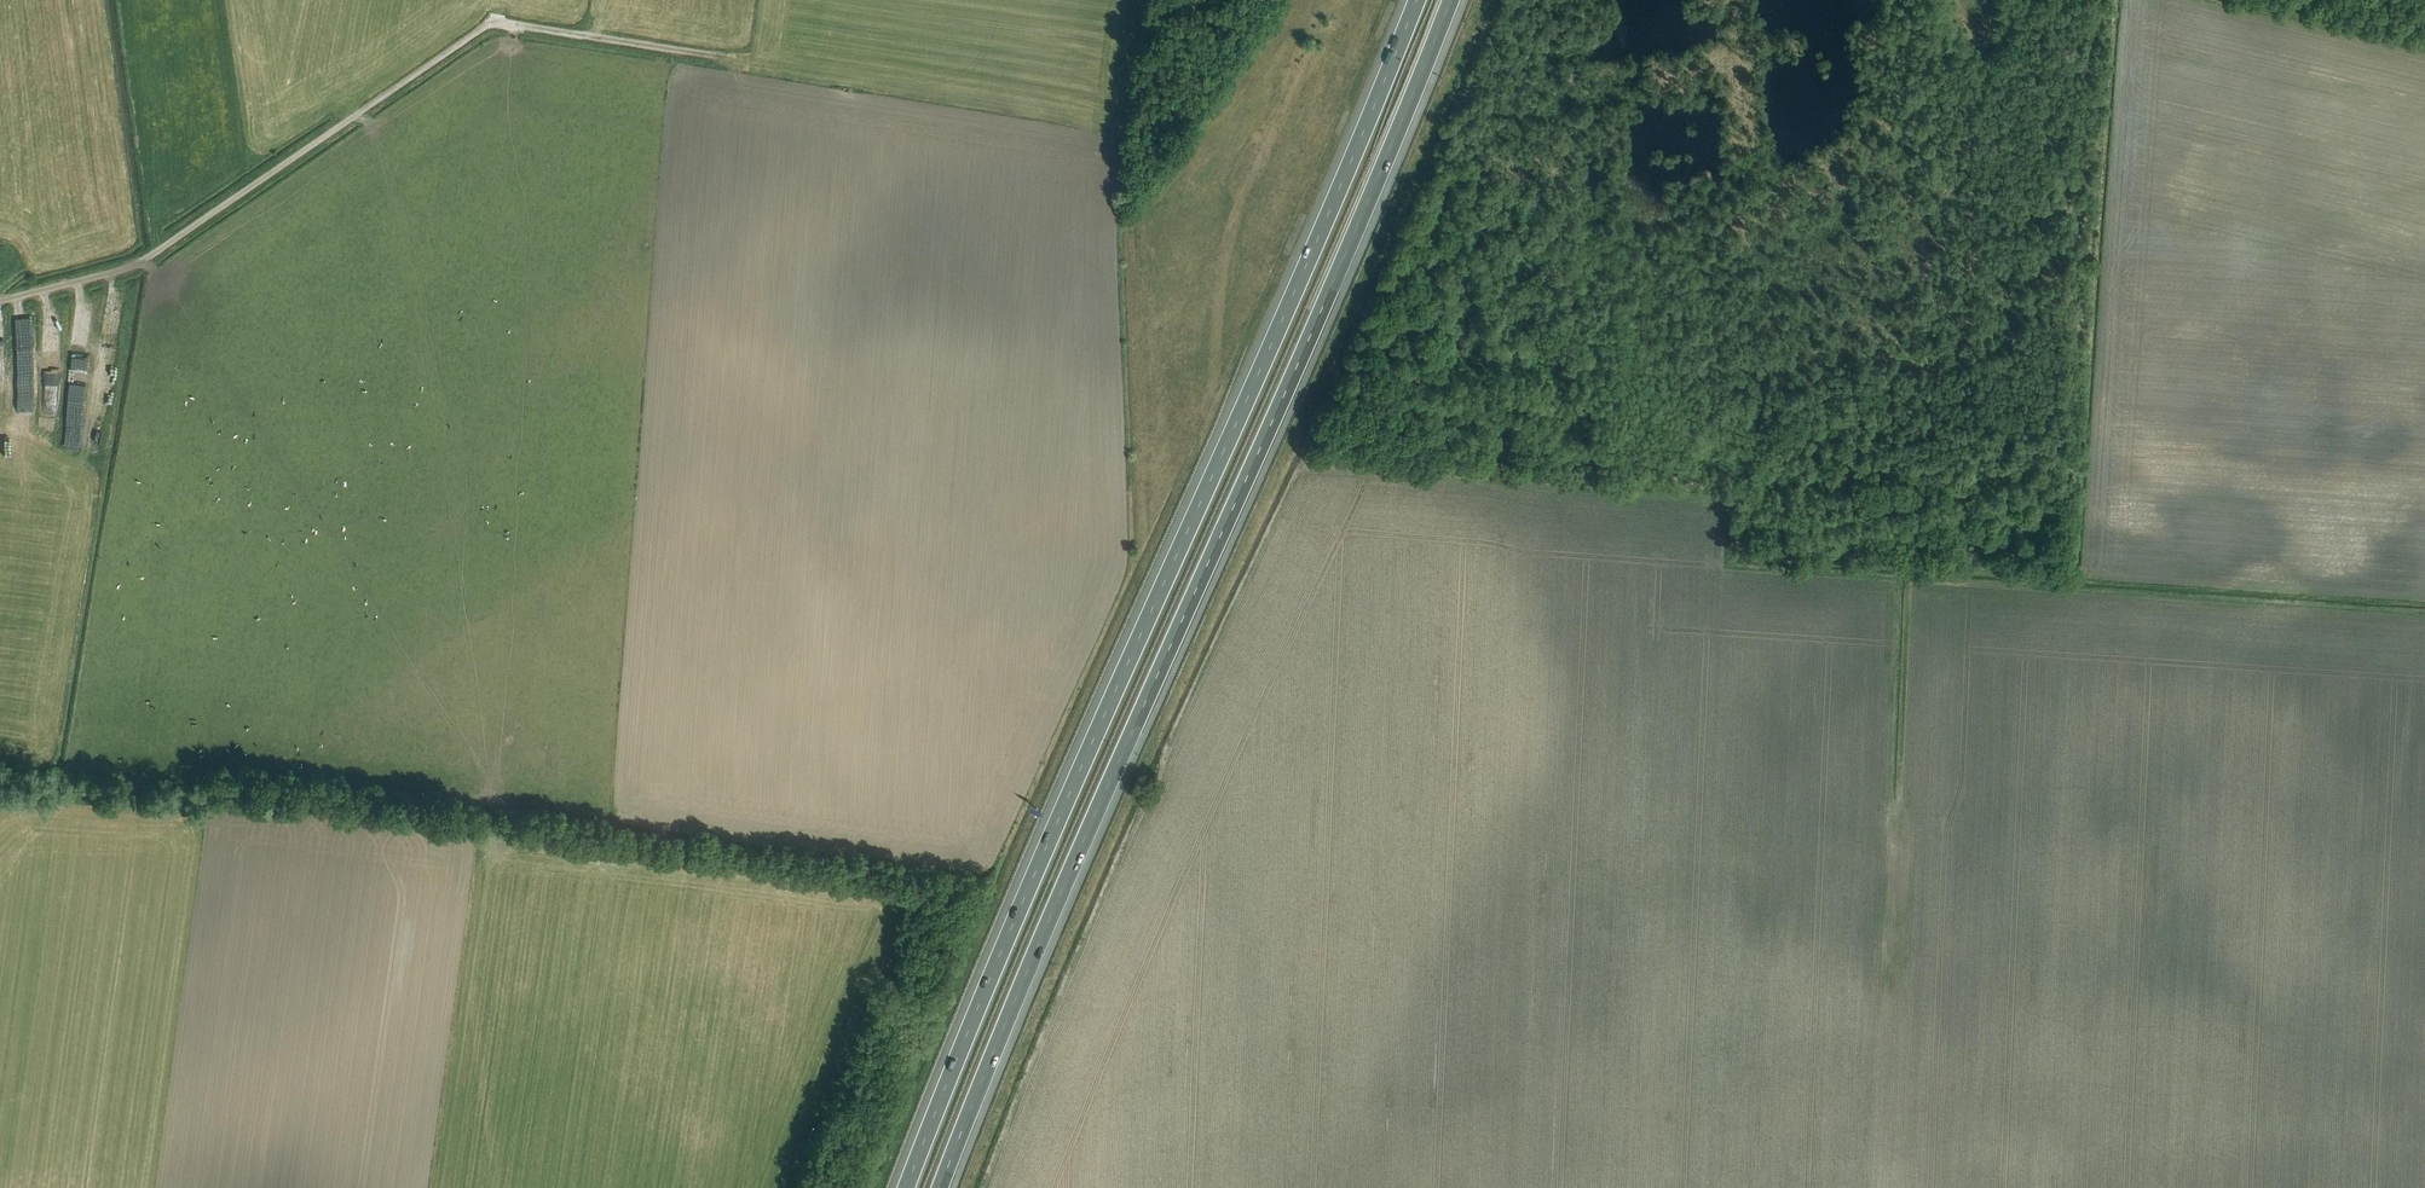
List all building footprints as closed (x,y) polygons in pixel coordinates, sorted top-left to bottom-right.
[(88,793),(88,784),(77,783),(77,792),(78,792),(78,794),(86,794),(86,793),(88,793)]
